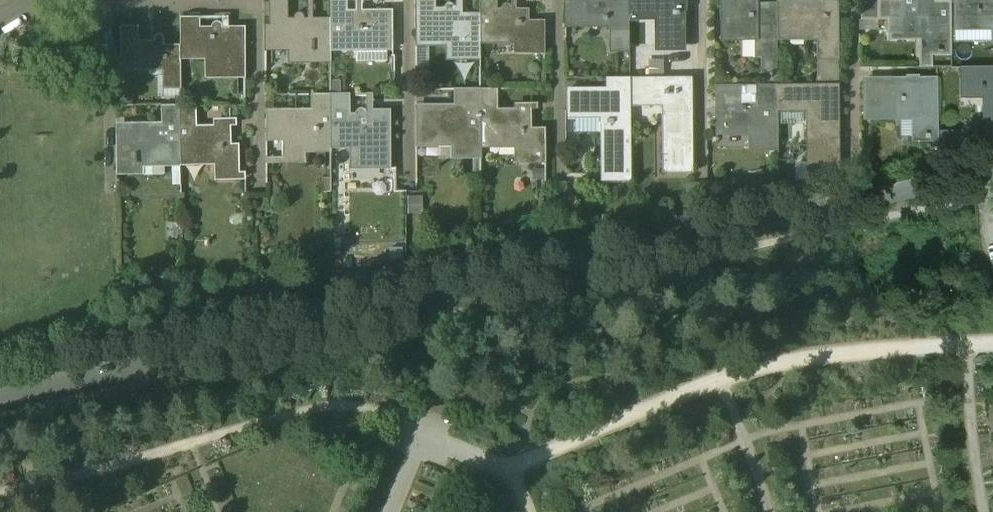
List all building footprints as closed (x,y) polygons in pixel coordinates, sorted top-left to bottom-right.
[(305,15),(295,15),(295,18),(288,19),(288,0),(270,0),(270,25),(266,25),(266,46),(295,45),(296,58),(331,58),(331,56),(331,46),(331,19),(305,19),(305,15)] [(315,16),(330,16),(330,0),(315,0),(315,16)] [(445,9),(436,9),(436,0),(419,0),(419,43),(461,43),(461,57),(480,57),(480,45),(480,14),(463,14),(463,9),(454,9),(454,6),(451,4),(449,4),(447,5),(445,6),(445,9)] [(502,9),(497,9),(497,0),(480,0),(480,14),(480,45),(497,44),(497,39),(520,39),(520,49),(545,48),(545,21),(529,21),(529,10),(511,9),(511,5),(502,5),(502,9)] [(566,24),(588,24),(588,21),(604,20),(604,21),(607,21),(607,28),(612,29),(613,52),(630,52),(630,17),(630,0),(566,0),(566,24)] [(630,17),(661,17),(662,47),(685,47),(685,0),(630,0),(630,17)] [(861,21),(878,21),(878,0),(880,0),(861,0),(861,21)] [(904,0),(880,0),(878,0),(878,21),(888,20),(888,36),(929,36),(929,57),(953,56),(953,2),(919,2),(919,0),(904,0)] [(958,32),(961,32),(961,26),(982,26),(982,27),(992,27),(992,0),(958,0),(958,32)] [(348,11),(347,1),(330,1),(331,19),(331,46),(393,46),(392,11),(348,11)] [(758,2),(724,2),(724,39),(755,39),(755,57),(761,57),(761,74),(769,73),(769,77),(772,77),(772,73),(777,73),(777,37),(777,6),(758,5),(758,2)] [(838,2),(777,2),(777,6),(777,37),(817,37),(817,62),(839,62),(838,2)] [(213,28),(200,28),(200,18),(181,19),(181,46),(181,60),(213,60),(213,73),(231,73),(231,65),(246,64),(246,28),(223,28),(222,27),(221,26),(220,25),(219,24),(217,24),(215,24),(214,25),(213,26),(213,28)] [(154,41),(139,41),(139,27),(121,28),(122,72),(164,71),(164,83),(182,83),(181,60),(181,46),(164,46),(164,37),(164,35),(162,34),(160,33),(157,34),(156,34),(155,36),(154,37),(154,41)] [(359,61),(392,59),(392,51),(359,53),(359,61)] [(964,69),(964,94),(986,94),(986,132),(992,132),(992,68),(964,69)] [(630,79),(612,79),(612,91),(574,92),(574,114),(605,113),(605,125),(607,125),(608,154),(601,154),(602,183),(631,182),(630,102),(630,79)] [(690,79),(630,79),(630,102),(664,102),(665,171),(690,171),(690,79)] [(939,81),(864,81),(865,120),(913,119),(914,142),(940,142),(940,132),(939,81)] [(778,85),(716,86),(716,109),(718,109),(718,131),(753,130),(753,149),(778,149),(778,107),(778,85)] [(839,85),(778,85),(778,107),(807,107),(807,181),(839,181),(839,85)] [(456,113),(421,114),(421,144),(457,144),(457,155),(481,155),(481,144),(481,90),(456,91),(456,113)] [(498,110),(497,90),(481,90),(481,144),(521,143),(521,159),(539,158),(538,129),(532,129),(531,109),(498,110)] [(315,95),(315,115),(312,115),(312,111),(302,111),(302,116),(271,116),(271,138),(287,138),(287,159),(306,159),(306,151),(332,151),(332,146),(332,95),(315,95)] [(351,116),(350,95),(332,95),(332,146),(357,145),(357,159),(373,158),(373,164),(385,164),(385,150),(390,150),(390,112),(373,113),(373,116),(366,116),(366,111),(356,111),(356,116),(351,116)] [(196,128),(196,107),(179,108),(181,162),(221,160),(222,176),(240,175),(239,146),(232,146),(232,127),(196,128)] [(154,126),(152,127),(150,129),(149,131),(118,132),(118,172),(136,172),(136,163),(181,163),(181,162),(179,108),(161,108),(162,130),(160,130),(159,129),(157,127),(154,126)] [(970,132),(940,132),(940,142),(940,157),(970,150),(970,132)] [(534,163),(533,176),(548,177),(549,164),(534,163)]
